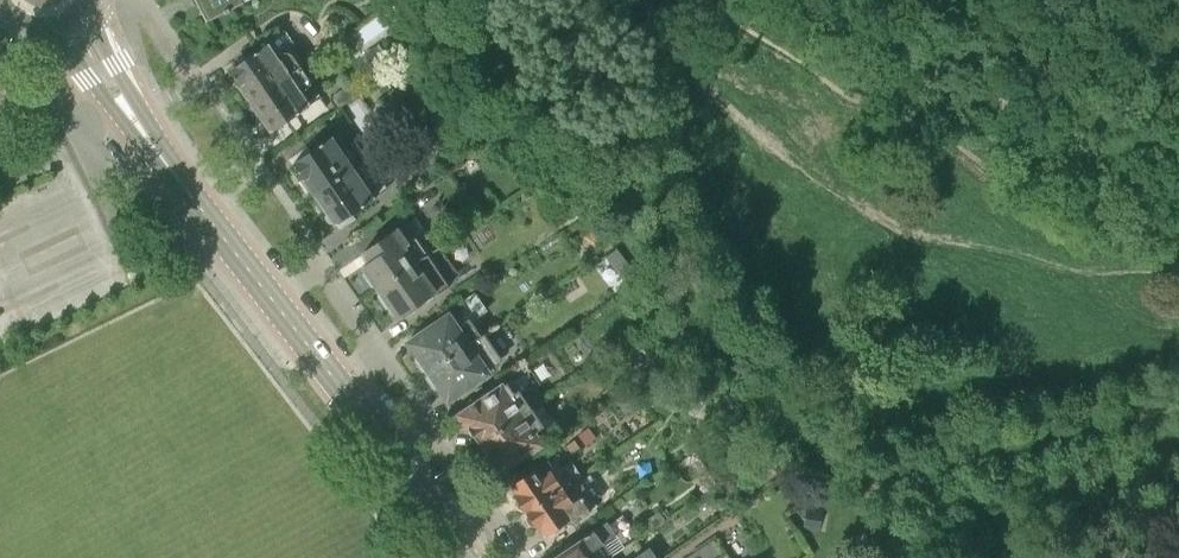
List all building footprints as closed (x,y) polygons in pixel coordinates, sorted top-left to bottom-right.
[(213,24),(246,7),(242,0),(200,0),(213,24)] [(230,71),(252,102),(298,70),(291,59),(281,54),(277,57),(270,46),(258,55),(256,53),(230,71)] [(298,70),(252,102),(272,132),(298,114),(296,111),(308,103),(304,96),(308,93),(305,80),(298,70)] [(339,102),(354,92),(349,85),(334,95),(339,102)] [(294,165),(315,195),(354,169),(336,143),(326,150),(323,145),(294,165)] [(355,169),(316,196),(337,227),(366,207),(364,204),(374,197),(355,169)] [(362,268),(377,290),(429,255),(417,238),(405,247),(395,232),(362,254),(368,263),(362,268)] [(429,255),(377,290),(397,319),(432,295),(433,297),(450,286),(429,255)] [(639,279),(631,269),(620,277),(628,288),(639,279)] [(429,370),(429,371),(468,344),(458,329),(466,323),(459,312),(411,345),(420,356),(417,361),(423,369),(429,370)] [(508,357),(489,330),(468,344),(429,371),(431,374),(429,378),(435,387),(441,387),(448,398),(508,357)] [(460,416),(479,443),(531,408),(519,390),(515,393),(509,383),(460,416)] [(531,408),(479,443),(499,472),(544,441),(550,437),(548,434),(543,427),(531,408)] [(585,443),(594,437),(588,427),(578,434),(585,443)] [(571,453),(580,447),(574,439),(566,445),(571,453)] [(525,511),(526,513),(565,486),(548,460),(512,485),(518,494),(515,496),(516,499),(515,506),(518,510),(525,511)] [(704,480),(709,489),(718,484),(712,475),(704,480)] [(565,486),(526,513),(527,515),(526,522),(529,526),(536,527),(537,529),(541,527),(547,536),(569,521),(572,525),(593,510),(589,505),(584,498),(575,484),(573,481),(565,486)] [(818,531),(822,509),(807,506),(803,528),(818,531)] [(665,520),(658,511),(645,520),(652,530),(665,520)] [(612,556),(603,542),(614,534),(606,522),(553,557),(609,557),(612,556)] [(687,557),(722,557),(727,554),(717,537),(687,557)] [(650,547),(634,557),(657,557),(650,547)]
